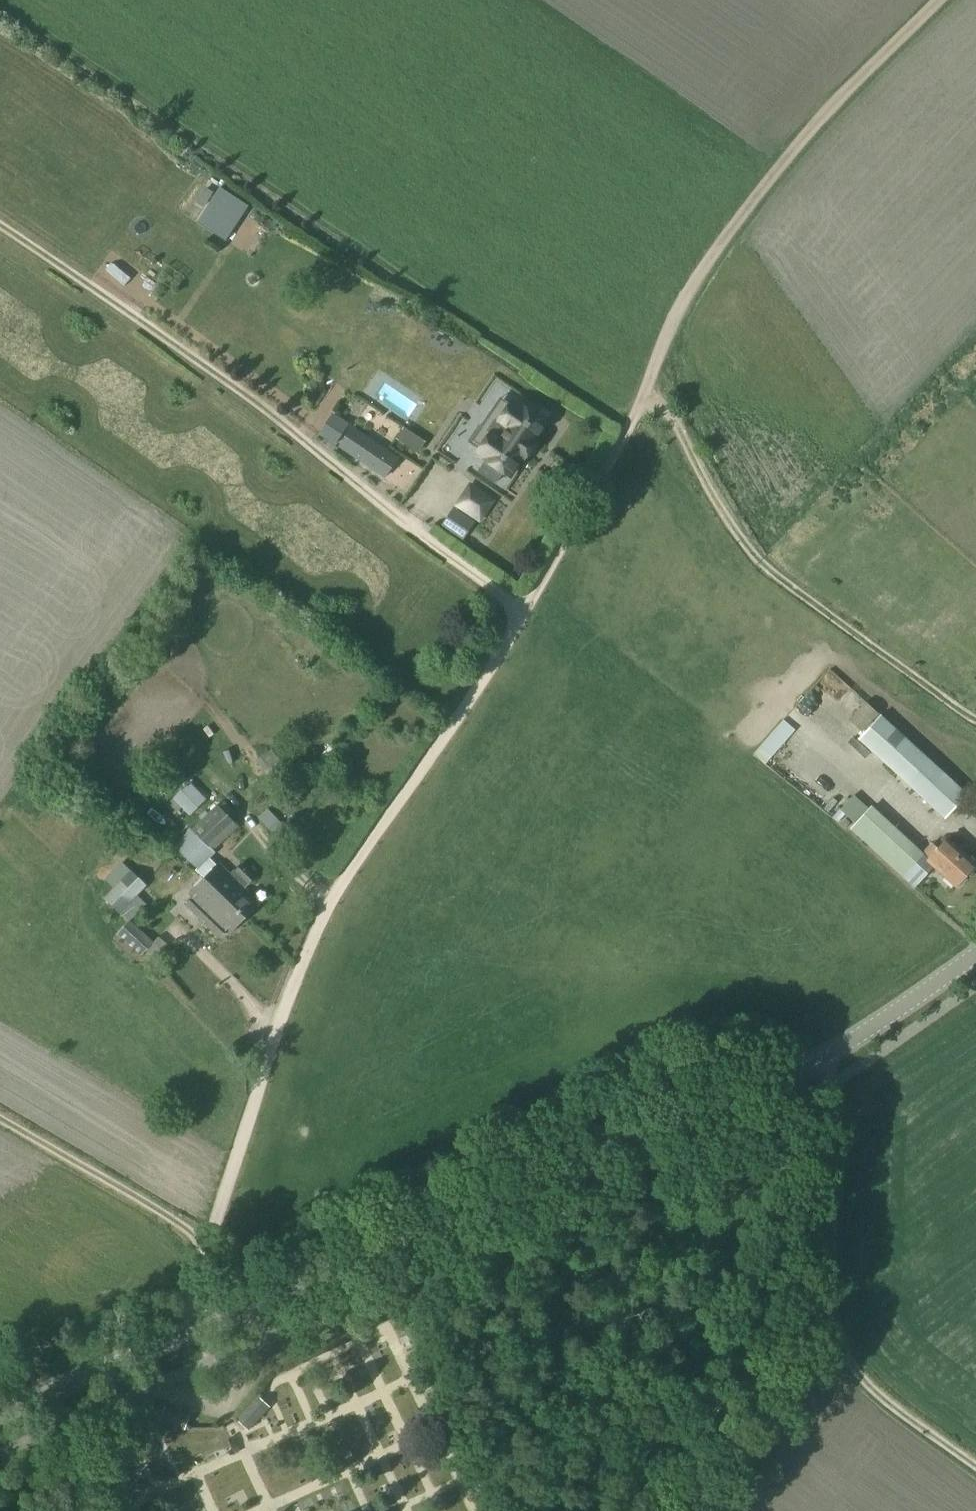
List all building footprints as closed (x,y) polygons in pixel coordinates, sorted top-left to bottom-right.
[(221,185),(197,220),(226,240),(250,205),(221,185)] [(512,402),(510,405),(499,421),(495,419),(487,431),(490,434),(489,436),(480,449),(479,450),(477,453),(486,458),(485,460),(478,471),(495,483),(500,476),(503,472),(510,477),(521,460),(522,461),(535,441),(534,440),(535,439),(546,423),(541,420),(521,407),(520,407),(520,408),(513,404),(512,402)] [(318,433),(335,444),(346,429),(329,417),(318,433)] [(339,448),(385,479),(398,458),(352,428),(339,448)] [(470,485),(456,505),(479,521),(493,501),(470,485)] [(442,523),(463,538),(475,520),(454,505),(442,523)] [(858,739),(945,819),(968,793),(879,714),(858,739)] [(790,721),(763,750),(774,760),(801,731),(790,721)] [(278,758),(271,748),(256,758),(264,769),(278,758)] [(181,807),(189,815),(204,801),(188,784),(167,805),(175,813),(181,807)] [(174,845),(198,870),(215,853),(213,849),(238,826),(217,804),(192,826),(193,827),(174,845)] [(850,828),(901,875),(921,853),(872,805),(850,828)] [(282,828),(268,812),(260,820),(273,835),(282,828)] [(926,860),(954,886),(975,864),(946,838),(926,860)] [(107,894),(105,896),(119,911),(121,908),(131,919),(145,905),(135,895),(145,885),(122,862),(111,873),(105,879),(110,885),(113,888),(107,894)] [(206,877),(245,917),(259,904),(245,889),(256,877),(242,863),(231,874),(220,863),(206,877)] [(245,917),(206,877),(191,892),(209,910),(201,918),(223,939),(245,917)] [(150,944),(129,924),(119,934),(141,954),(150,944)] [(337,1363),(354,1356),(347,1341),(330,1348),(337,1363)] [(237,1419),(236,1420),(248,1430),(249,1429),(263,1413),(269,1407),(260,1398),(258,1397),(237,1419)] [(159,1419),(158,1420),(184,1429),(185,1427),(188,1416),(186,1415),(180,1413),(172,1411),(166,1409),(166,1408),(163,1407),(160,1415),(159,1419)]
